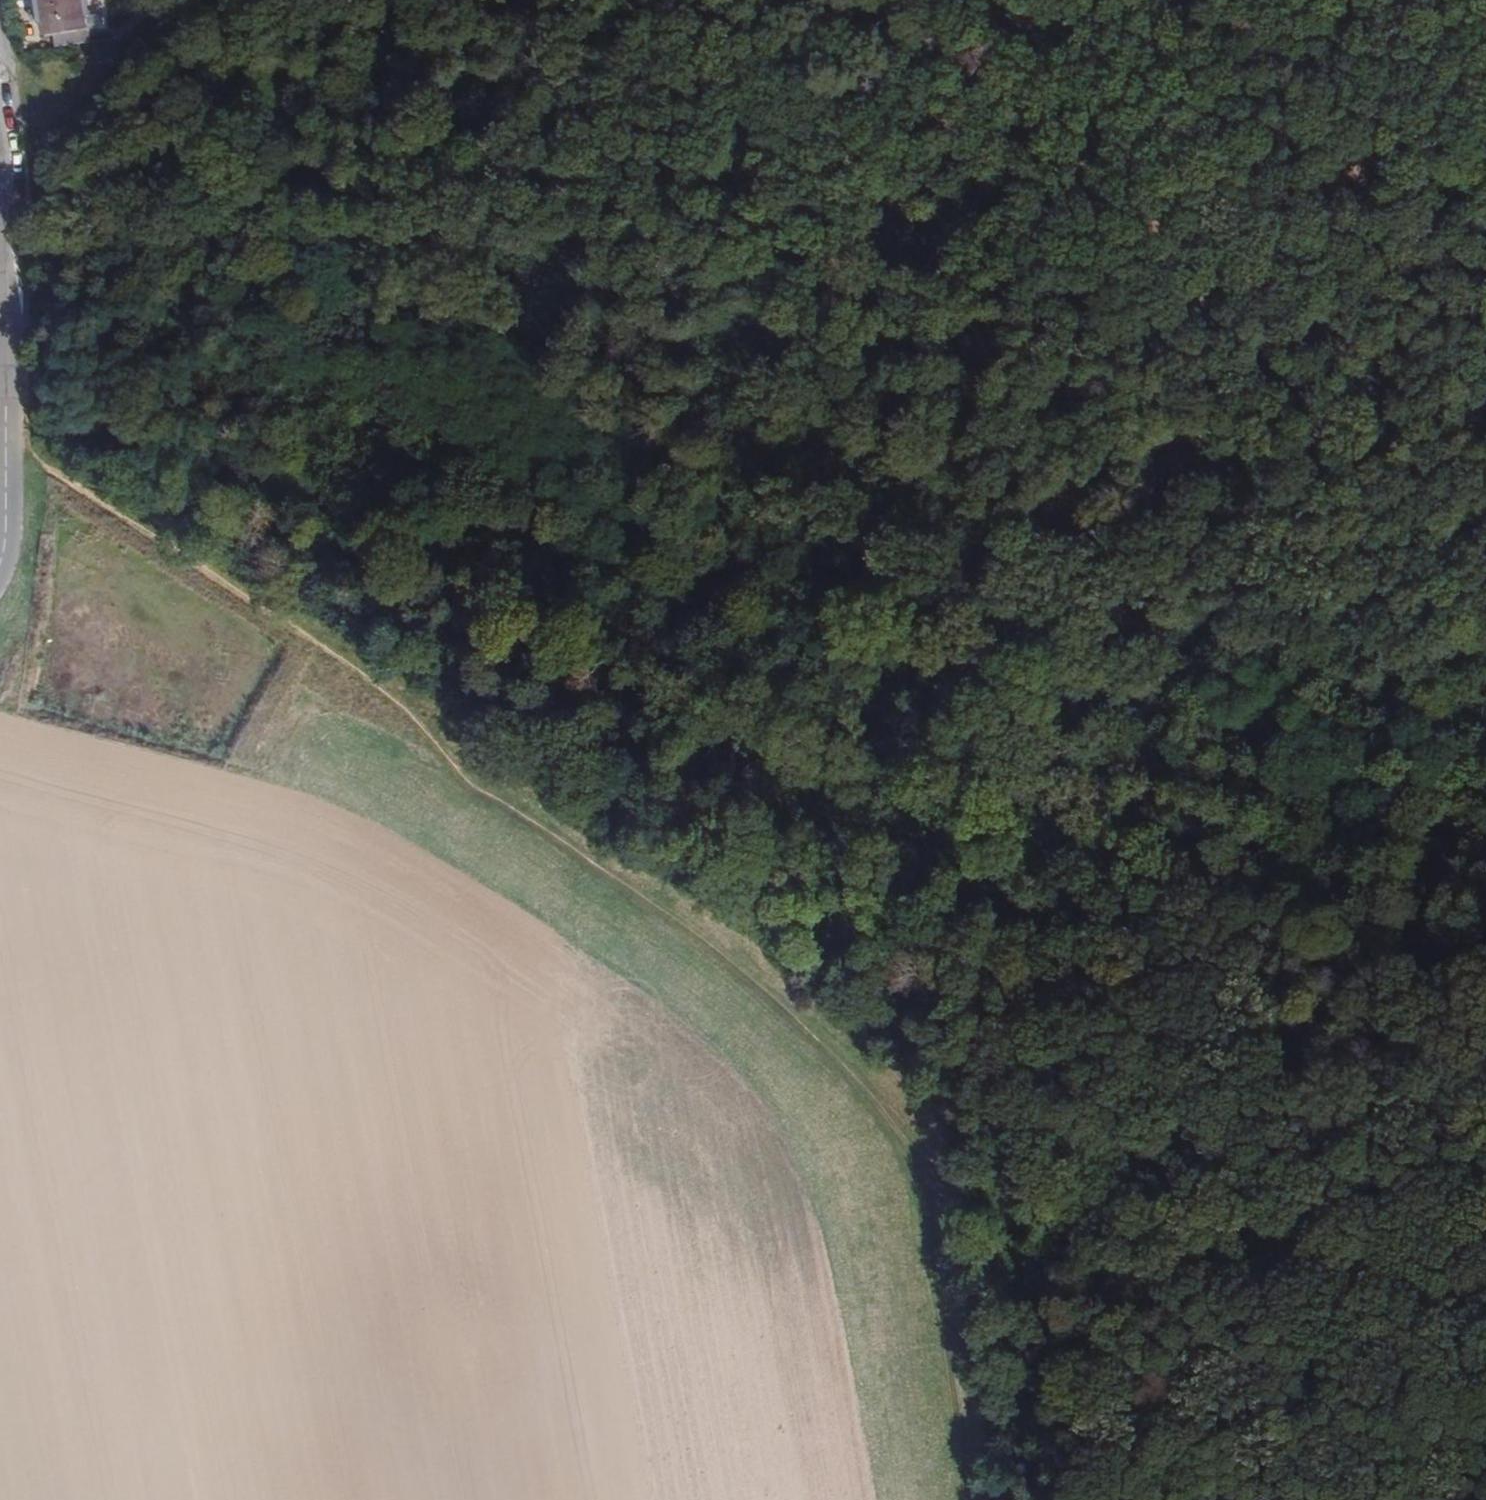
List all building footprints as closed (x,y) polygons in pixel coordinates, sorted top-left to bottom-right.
[(87,0),(38,0),(42,23),(45,23),(47,37),(88,31),(86,16),(90,16),(87,0)]
